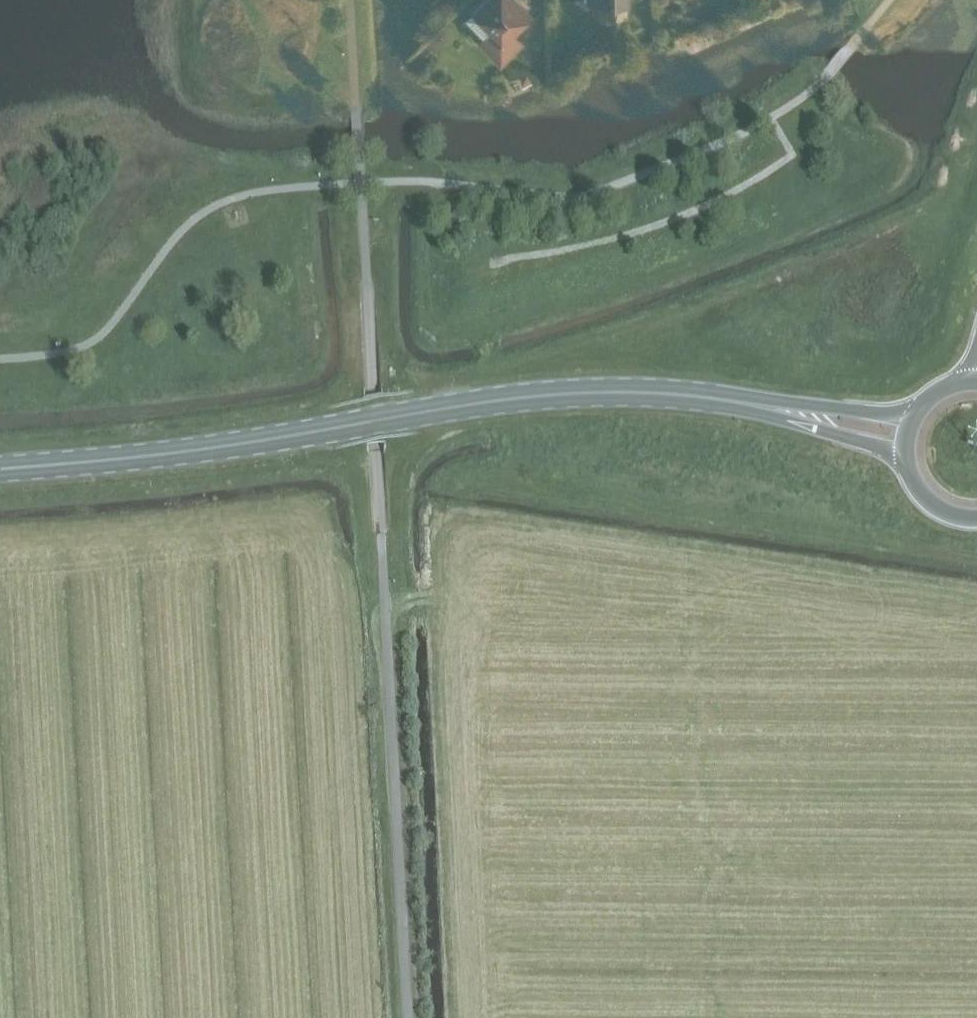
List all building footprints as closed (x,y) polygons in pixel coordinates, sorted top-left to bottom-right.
[(490,48),(493,52),(498,54),(503,54),(508,53),(512,50),(515,45),(516,40),(515,35),(512,31),(530,13),(518,0),(486,0),(474,12),(492,30),(489,36),(488,42),(490,48)] [(522,85),(531,82),(528,73),(519,77),(522,85)]
